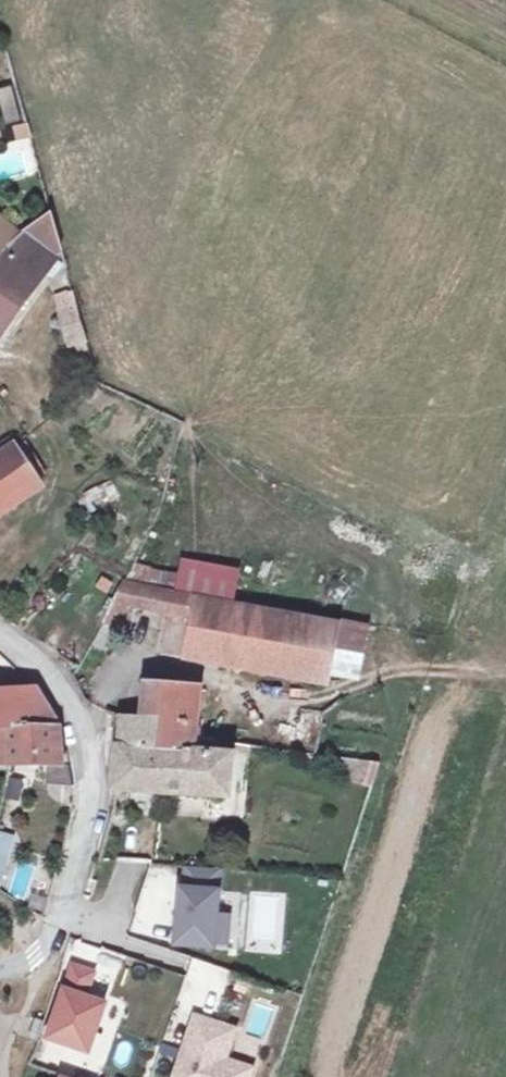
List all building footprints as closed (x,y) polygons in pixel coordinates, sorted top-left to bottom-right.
[(30,134),(28,125),(3,130),(5,140),(30,134)] [(63,252),(62,251),(52,214),(26,232),(21,236),(9,248),(0,257),(0,337),(63,252)] [(0,217),(0,240),(9,248),(21,236),(0,217)] [(0,240),(0,257),(9,248),(0,240)] [(88,342),(74,293),(68,295),(67,293),(56,297),(70,346),(88,342)] [(43,487),(16,446),(0,456),(0,516),(43,487)] [(90,512),(121,501),(113,480),(82,492),(90,512)] [(329,684),(340,625),(124,586),(104,625),(129,631),(134,607),(172,615),(191,619),(186,657),(329,684)] [(186,657),(191,619),(172,615),(165,653),(186,657)] [(195,752),(201,687),(147,683),(144,719),(141,751),(195,754),(195,752)] [(9,730),(60,726),(39,690),(1,692),(1,702),(0,702),(0,730),(9,730)] [(122,718),(122,720),(121,728),(116,789),(230,798),(233,756),(195,752),(195,754),(141,751),(144,719),(122,718)] [(64,766),(60,726),(9,730),(11,764),(64,766)] [(9,730),(0,730),(0,765),(11,764),(9,730)] [(358,782),(365,762),(348,760),(342,777),(358,782)] [(372,786),(379,764),(365,762),(358,782),(372,786)] [(221,912),(222,867),(175,866),(173,948),(231,949),(232,913),(221,912)] [(117,963),(126,938),(76,923),(68,947),(117,963)] [(107,993),(117,963),(68,947),(63,963),(59,978),(107,993)] [(169,1076),(252,1076),(260,1051),(232,1042),(238,1026),(191,1011),(169,1076)] [(38,1040),(44,1023),(37,1021),(31,1038),(38,1040)]
